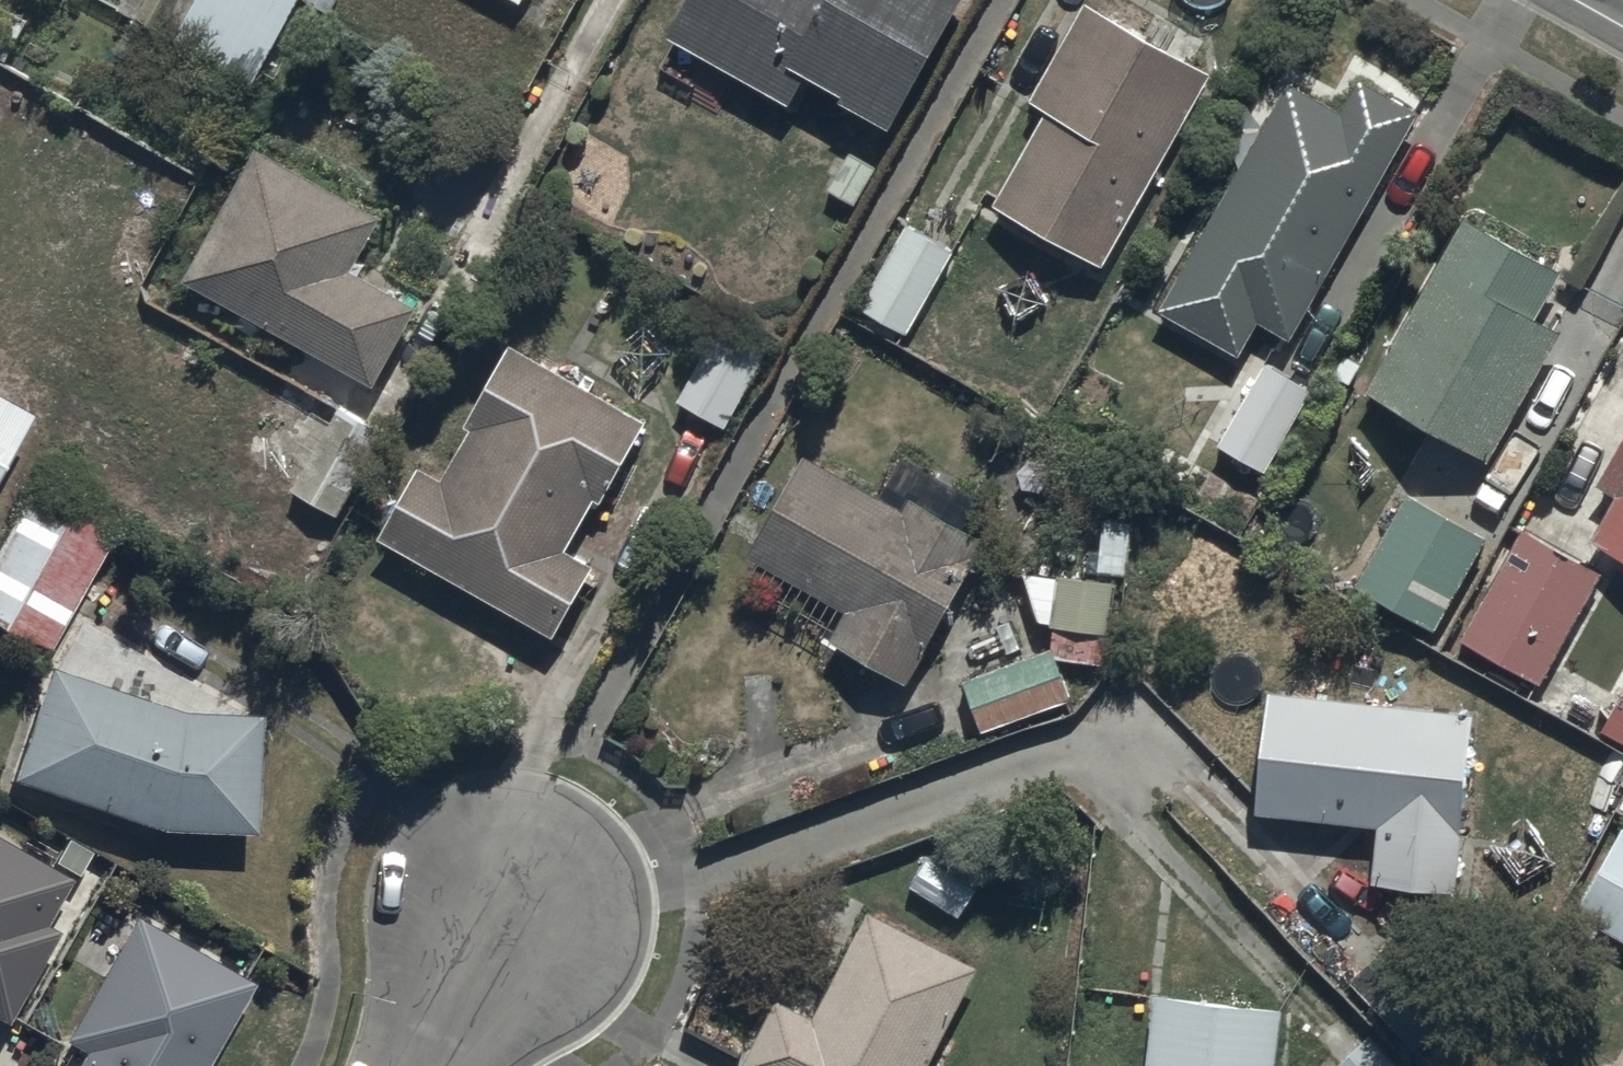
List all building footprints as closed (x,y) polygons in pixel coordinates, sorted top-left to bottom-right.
[(172,44),(254,87),(299,0),(195,0),(172,44)] [(665,37),(789,108),(808,75),(846,96),(841,105),(888,132),(963,0),(686,0),(665,37)] [(1086,0),(1084,0),(1028,99),(1043,107),(989,204),(1101,268),(1212,71),(1086,0)] [(1418,115),(1356,79),(1336,113),(1287,85),(1156,308),(1240,357),(1260,322),(1288,338),(1418,115)] [(381,217),(256,147),(182,280),(373,387),(417,308),(350,271),(381,217)] [(1564,271),(1466,214),(1365,388),(1486,459),(1561,331),(1537,317),(1564,271)] [(951,250),(903,224),(859,307),(907,332),(951,250)] [(602,504),(646,421),(506,346),(463,427),(467,429),(442,476),(418,463),(375,543),(556,640),(596,565),(568,550),(594,500),(602,504)] [(1312,390),(1264,362),(1216,445),(1264,473),(1312,390)] [(26,420),(0,406),(0,465),(26,420)] [(1597,483),(1615,493),(1588,541),(1622,561),(1622,438),(1597,483)] [(877,497),(802,453),(743,555),(755,562),(745,578),(836,630),(829,641),(904,684),(986,544),(964,531),(980,502),(901,456),(877,497)] [(27,487),(0,532),(0,625),(25,640),(20,649),(34,658),(39,649),(46,653),(113,538),(107,534),(117,517),(54,479),(43,497),(27,487)] [(1484,539),(1407,495),(1355,585),(1433,630),(1484,539)] [(1600,575),(1521,530),(1460,641),(1539,685),(1600,575)] [(1050,626),(1055,626),(1053,657),(1102,661),(1104,631),(1108,631),(1113,582),(1055,577),(1050,626)] [(1051,651),(959,681),(976,733),(1068,704),(1053,657),(1051,651)] [(10,783),(132,825),(127,844),(150,855),(157,834),(249,837),(254,718),(174,715),(49,671),(10,783)] [(1474,715),(1267,692),(1254,813),(1378,827),(1372,884),(1454,893),(1474,715)] [(1614,806),(1622,811),(1622,791),(1614,806)] [(1620,828),(1572,913),(1622,942),(1622,830),(1620,828)] [(0,843),(0,1022),(4,1025),(55,934),(44,927),(69,883),(0,843)] [(866,911),(812,1018),(785,1004),(754,1065),(930,1065),(980,969),(866,911)] [(132,919),(62,1045),(77,1054),(70,1065),(208,1065),(252,986),(132,919)] [(1455,1011),(1389,943),(1348,983),(1414,1050),(1455,1011)] [(1153,995),(1144,1065),(1277,1065),(1283,1011),(1153,995)] [(1343,1065),(1402,1065),(1374,1036),(1343,1065)] [(1605,1058),(1601,1065),(1620,1065),(1605,1058)]
